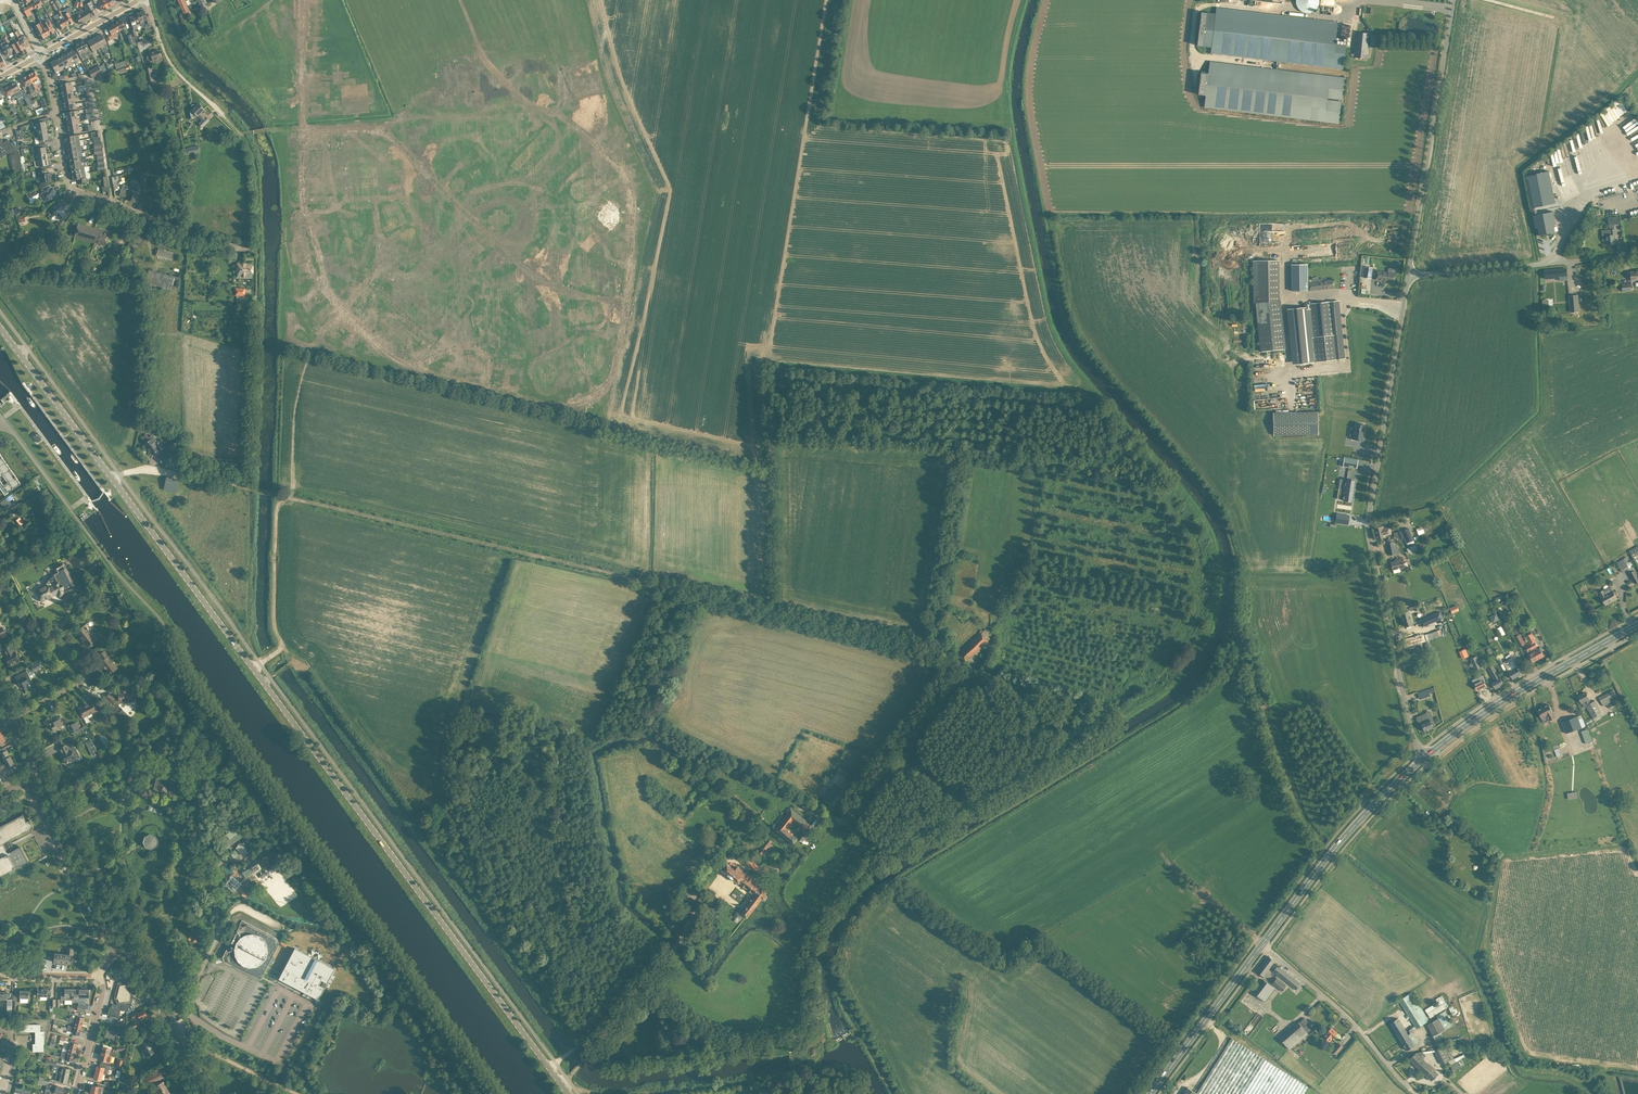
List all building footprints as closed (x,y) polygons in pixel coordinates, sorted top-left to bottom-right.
[(32,4),(34,8),(34,9),(36,8),(37,8),(41,6),(41,5),(43,4),(41,0),(40,0),(35,3),(32,4)] [(98,2),(102,10),(103,10),(109,7),(105,0),(101,0),(98,2)] [(184,14),(189,11),(185,0),(178,0),(184,14)] [(1296,2),(1296,4),(1297,7),(1299,9),(1300,10),(1302,11),(1303,12),(1304,13),(1306,13),(1308,13),(1310,13),(1311,12),(1313,12),(1314,11),(1316,10),(1317,8),(1318,7),(1318,6),(1319,4),(1319,3),(1319,1),(1319,0),(1296,0),(1296,2)] [(91,18),(96,15),(91,8),(94,6),(91,1),(84,5),(87,10),(86,10),(91,18)] [(24,9),(27,15),(31,12),(30,11),(30,10),(34,8),(32,4),(24,9)] [(65,20),(68,24),(69,23),(69,24),(74,22),(70,15),(73,14),(72,13),(73,11),(70,6),(61,11),(60,10),(59,10),(59,12),(58,12),(58,13),(60,16),(62,14),(64,17),(63,18),(64,20),(65,20)] [(1201,11),(1197,46),(1203,46),(1212,47),(1211,53),(1212,53),(1342,69),(1345,45),(1334,43),(1336,22),(1218,8),(1216,7),(1216,13),(1207,12),(1201,11)] [(80,11),(85,21),(91,18),(86,10),(84,11),(83,9),(80,11)] [(80,24),(85,21),(80,11),(76,14),(77,16),(76,16),(80,24)] [(137,13),(140,23),(141,23),(141,26),(151,22),(149,16),(146,17),(144,11),(137,13)] [(64,26),(68,24),(65,20),(64,20),(63,18),(64,17),(62,14),(60,16),(58,13),(53,16),(56,21),(56,22),(60,29),(65,27),(64,26)] [(134,16),(130,17),(133,26),(129,27),(133,37),(137,36),(135,29),(137,28),(136,25),(140,23),(137,13),(134,14),(134,16)] [(44,24),(41,26),(42,29),(44,28),(45,31),(46,30),(49,34),(50,34),(50,35),(55,32),(50,25),(52,24),(49,17),(42,21),(44,24)] [(115,23),(119,31),(122,29),(124,34),(127,32),(125,28),(126,27),(121,19),(115,23)] [(40,23),(34,26),(42,39),(46,37),(45,36),(49,34),(46,30),(45,31),(44,28),(42,29),(41,26),(44,24),(42,21),(39,22),(40,23)] [(116,33),(119,31),(115,23),(108,27),(111,33),(107,35),(110,40),(117,36),(116,33)] [(24,47),(29,44),(25,35),(21,37),(20,34),(21,34),(18,29),(15,31),(15,32),(17,32),(19,35),(16,36),(17,39),(19,38),(24,47)] [(15,43),(19,52),(25,49),(24,47),(19,38),(17,39),(16,36),(19,35),(17,32),(15,32),(15,31),(13,32),(15,35),(11,37),(12,38),(15,43)] [(1368,33),(1363,33),(1357,32),(1354,58),(1361,58),(1367,58),(1368,33)] [(97,37),(103,47),(105,46),(104,45),(107,43),(102,34),(97,37)] [(7,56),(13,53),(8,44),(7,45),(5,42),(8,40),(7,37),(5,38),(5,37),(3,38),(5,41),(1,44),(7,56)] [(92,39),(97,48),(100,47),(101,48),(103,47),(97,37),(92,39)] [(13,53),(14,55),(19,52),(15,43),(12,38),(8,40),(5,42),(7,45),(8,44),(13,53)] [(84,39),(74,45),(82,60),(86,58),(86,56),(92,53),(84,39)] [(95,50),(97,48),(92,39),(88,42),(93,52),(95,51),(95,50)] [(69,52),(74,61),(77,60),(78,61),(80,60),(74,49),(69,52)] [(150,53),(146,54),(148,58),(151,57),(153,61),(161,58),(162,57),(161,54),(160,54),(158,50),(150,53)] [(65,55),(70,65),(72,64),(72,63),(74,61),(69,52),(65,55)] [(60,57),(65,66),(68,65),(68,66),(70,65),(65,55),(60,57)] [(55,60),(61,70),(63,69),(62,68),(65,66),(60,57),(55,60)] [(107,62),(106,63),(106,64),(108,67),(109,69),(115,66),(113,59),(110,60),(112,62),(108,64),(107,62)] [(59,71),(61,70),(55,60),(51,63),(56,72),(58,70),(59,71)] [(144,63),(146,68),(148,81),(154,80),(151,67),(150,67),(148,61),(144,63)] [(1201,71),(1198,95),(1207,96),(1206,108),(1337,123),(1343,77),(1211,61),(1210,74),(1205,73),(1206,72),(1201,71)] [(92,78),(102,73),(99,67),(99,66),(89,71),(92,78)] [(35,71),(28,75),(32,83),(31,84),(32,86),(35,85),(40,82),(39,79),(36,73),(35,71)] [(28,75),(21,79),(25,87),(28,85),(30,89),(29,90),(31,93),(30,93),(27,95),(32,105),(35,103),(32,97),(32,96),(37,93),(34,89),(35,89),(37,88),(35,85),(32,86),(31,84),(32,83),(28,75)] [(16,82),(10,85),(12,89),(14,93),(16,97),(22,94),(21,91),(20,90),(21,89),(16,82)] [(10,85),(3,89),(7,97),(10,95),(12,99),(16,97),(14,93),(12,89),(10,85)] [(24,96),(23,97),(24,98),(30,109),(30,108),(33,107),(32,105),(27,95),(24,96)] [(14,113),(17,120),(21,118),(20,116),(18,116),(17,114),(18,113),(13,103),(9,105),(14,113)] [(192,110),(190,111),(192,119),(194,115),(195,116),(196,116),(197,116),(197,115),(202,120),(205,117),(200,113),(204,109),(198,103),(194,104),(195,107),(192,110)] [(1617,119),(1625,116),(1621,104),(1612,107),(1613,111),(1614,110),(1617,119)] [(1625,122),(1621,125),(1623,127),(1623,128),(1627,133),(1637,124),(1630,114),(1623,119),(1625,122)] [(202,120),(198,123),(202,127),(209,120),(206,116),(205,117),(202,120)] [(32,123),(33,129),(47,127),(45,121),(42,122),(42,119),(40,119),(35,121),(35,122),(32,123)] [(48,133),(37,135),(35,135),(35,138),(38,137),(39,143),(46,142),(45,140),(49,139),(48,133)] [(0,141),(0,157),(0,158),(10,153),(10,154),(15,151),(15,153),(11,155),(13,169),(14,169),(15,172),(20,171),(20,170),(22,169),(19,149),(17,150),(17,146),(14,141),(10,143),(8,139),(3,142),(2,140),(0,141)] [(32,146),(33,155),(47,153),(45,147),(42,147),(42,145),(32,146)] [(67,148),(68,153),(78,151),(82,151),(81,147),(83,147),(82,145),(84,145),(67,148)] [(187,148),(189,155),(199,153),(198,146),(187,148)] [(33,155),(34,161),(48,159),(47,153),(33,155)] [(49,165),(48,159),(34,161),(36,167),(49,165)] [(51,181),(50,176),(50,173),(48,173),(47,169),(39,171),(36,171),(36,177),(40,176),(41,182),(42,182),(42,184),(47,183),(47,181),(51,181)] [(1525,175),(1531,207),(1555,202),(1549,170),(1525,175)] [(86,176),(85,172),(72,174),(73,180),(77,179),(78,183),(87,182),(86,176)] [(120,175),(112,176),(114,189),(118,188),(117,180),(121,179),(120,175)] [(130,190),(127,199),(128,199),(135,202),(135,201),(135,202),(137,196),(138,195),(137,195),(139,192),(138,191),(140,188),(137,186),(137,185),(133,184),(131,183),(130,186),(129,186),(130,190)] [(121,190),(119,195),(127,199),(130,190),(129,186),(124,184),(123,184),(121,190)] [(44,187),(38,189),(39,194),(40,196),(43,195),(45,200),(51,198),(56,196),(54,191),(53,191),(52,188),(50,189),(49,186),(50,185),(44,187)] [(27,193),(29,199),(38,195),(37,194),(39,194),(38,189),(30,192),(27,193)] [(146,197),(143,204),(150,207),(150,208),(157,211),(160,202),(154,200),(155,198),(149,196),(148,198),(146,197)] [(51,209),(48,212),(50,215),(49,216),(52,220),(57,216),(60,219),(61,218),(65,215),(62,211),(64,210),(58,203),(54,206),(51,209)] [(13,209),(9,210),(11,217),(13,217),(12,215),(21,213),(20,208),(13,209)] [(1535,215),(1533,215),(1537,236),(1555,232),(1554,224),(1556,224),(1553,211),(1535,215)] [(1609,229),(1605,229),(1606,235),(1607,235),(1608,244),(1615,244),(1614,235),(1616,235),(1615,224),(1620,224),(1619,217),(1608,218),(1609,229)] [(73,222),(69,235),(91,241),(95,228),(73,222)] [(95,228),(91,241),(105,245),(109,232),(95,228)] [(141,232),(131,245),(135,249),(145,235),(141,232)] [(120,255),(122,248),(112,246),(111,252),(120,255)] [(158,248),(156,255),(172,260),(174,253),(158,248)] [(1279,260),(1252,260),(1253,303),(1280,300),(1279,260)] [(251,266),(246,266),(246,264),(237,264),(237,277),(252,277),(252,273),(251,273),(251,266)] [(1308,282),(1307,264),(1291,264),(1291,291),(1308,291),(1308,282)] [(1364,266),(1363,277),(1371,278),(1373,268),(1364,266)] [(1560,280),(1567,279),(1567,276),(1566,269),(1545,270),(1545,278),(1560,277),(1560,280)] [(147,276),(145,283),(170,290),(171,286),(176,288),(179,278),(174,276),(149,270),(149,271),(146,271),(145,274),(148,274),(147,276)] [(1377,271),(1376,279),(1394,282),(1395,273),(1377,271)] [(1334,288),(1333,282),(1333,280),(1324,280),(1324,279),(1322,280),(1322,279),(1319,279),(1319,281),(1308,282),(1308,291),(1334,288)] [(1622,284),(1623,289),(1623,291),(1632,290),(1631,283),(1622,284)] [(237,288),(237,295),(238,295),(237,306),(245,306),(245,295),(246,295),(246,288),(237,288)] [(1580,311),(1578,295),(1569,296),(1570,312),(1580,311)] [(1306,307),(1292,308),(1298,363),(1313,362),(1340,359),(1345,358),(1339,300),(1331,301),(1309,303),(1310,308),(1307,309),(1306,307)] [(1218,327),(1218,321),(1214,321),(1214,318),(1208,318),(1208,327),(1218,327)] [(1318,434),(1318,412),(1273,413),(1274,435),(1318,434)] [(1353,434),(1352,439),(1363,441),(1364,432),(1363,432),(1365,424),(1356,422),(1354,434),(1353,434)] [(38,432),(33,436),(34,438),(35,438),(38,442),(42,440),(41,438),(42,437),(38,432)] [(144,443),(152,454),(159,449),(154,442),(156,441),(152,435),(146,439),(147,441),(144,443)] [(169,449),(158,457),(163,464),(174,456),(169,449)] [(0,487),(2,490),(3,491),(5,494),(7,493),(12,490),(21,483),(16,476),(11,469),(2,456),(2,455),(0,453),(0,487)] [(1344,457),(1343,467),(1345,467),(1356,469),(1357,469),(1359,459),(1344,457)] [(1274,479),(1275,468),(1265,466),(1263,478),(1274,479)] [(179,479),(167,476),(163,490),(176,493),(179,479)] [(1339,484),(1339,489),(1345,490),(1354,491),(1356,481),(1350,480),(1346,479),(1345,479),(1344,484),(1339,484)] [(1339,489),(1337,498),(1343,499),(1343,500),(1347,501),(1353,501),(1354,491),(1345,490),(1339,489)] [(0,502),(0,503),(4,508),(7,506),(7,507),(18,499),(16,495),(14,496),(13,493),(0,502)] [(1337,513),(1335,523),(1348,525),(1350,515),(1337,513)] [(19,526),(24,523),(20,517),(15,521),(19,526)] [(1383,526),(1379,527),(1374,528),(1376,539),(1385,537),(1385,535),(1392,534),(1390,526),(1384,527),(1383,526)] [(1404,537),(1406,543),(1414,540),(1409,528),(1394,533),(1394,537),(1400,539),(1404,537)] [(38,539),(32,543),(34,546),(35,548),(41,544),(38,539)] [(1398,545),(1394,546),(1393,542),(1387,543),(1389,554),(1394,553),(1394,555),(1399,554),(1398,545)] [(1633,558),(1637,555),(1637,546),(1629,551),(1633,558)] [(1617,562),(1623,572),(1628,569),(1634,566),(1631,561),(1630,562),(1627,556),(1617,562)] [(1398,561),(1396,561),(1391,562),(1393,573),(1400,572),(1400,568),(1405,567),(1403,558),(1398,559),(1398,561)] [(44,583),(46,586),(36,590),(38,593),(37,595),(39,598),(40,598),(42,601),(57,593),(59,596),(66,592),(65,591),(75,586),(65,566),(50,573),(51,575),(49,576),(48,577),(46,580),(44,583)] [(1629,573),(1635,583),(1637,582),(1637,575),(1635,570),(1629,573)] [(1601,597),(1603,600),(1606,605),(1617,599),(1613,590),(1611,587),(1604,590),(1603,590),(1599,592),(1601,596),(1601,597)] [(990,599),(990,598),(990,597),(990,596),(990,595),(989,594),(989,593),(988,592),(987,591),(986,591),(985,590),(984,590),(983,590),(982,590),(981,590),(980,590),(979,590),(978,591),(977,592),(976,593),(976,594),(975,595),(975,596),(975,597),(975,598),(975,599),(975,600),(975,601),(976,602),(977,603),(978,604),(979,604),(979,605),(980,605),(981,605),(982,605),(983,605),(984,605),(985,605),(986,604),(987,604),(988,603),(989,603),(989,602),(990,601),(990,600),(990,599)] [(1459,611),(1456,605),(1450,608),(1452,614),(1459,611)] [(1408,610),(1405,611),(1400,613),(1404,626),(1412,624),(1408,610)] [(1439,612),(1418,620),(1421,627),(1441,619),(1439,612)] [(1496,613),(1490,617),(1493,623),(1500,619),(1496,613)] [(87,646),(96,639),(85,625),(76,632),(87,646)] [(959,649),(956,652),(966,662),(970,658),(988,641),(980,632),(960,651),(959,649)] [(1530,644),(1539,659),(1544,655),(1540,647),(1538,648),(1536,647),(1537,646),(1535,642),(1536,641),(1532,633),(1526,636),(1530,644)] [(995,634),(992,641),(998,643),(1001,636),(995,634)] [(1520,646),(1525,643),(1520,634),(1515,637),(1520,646)] [(1423,635),(1404,640),(1406,646),(1424,640),(1423,635)] [(117,668),(110,658),(121,649),(115,642),(110,646),(112,649),(107,653),(104,650),(99,655),(103,660),(99,663),(109,675),(117,668)] [(1539,659),(1530,644),(1526,646),(1528,650),(1527,651),(1533,662),(1539,659)] [(14,651),(11,645),(3,649),(7,656),(4,657),(9,665),(20,660),(16,650),(14,651)] [(1466,649),(1459,651),(1463,659),(1469,656),(1466,649)] [(1470,659),(1475,671),(1482,668),(1477,655),(1470,659)] [(1509,672),(1513,679),(1518,676),(1519,676),(1520,675),(1521,674),(1517,667),(1516,668),(1514,665),(1516,663),(1514,658),(1511,660),(1508,662),(1513,670),(1509,672)] [(36,662),(33,663),(31,665),(33,670),(41,666),(39,661),(36,662)] [(1492,682),(1493,684),(1496,689),(1501,686),(1502,686),(1503,685),(1504,684),(1500,677),(1493,666),(1489,668),(1495,680),(1492,682)] [(31,679),(27,670),(15,676),(20,685),(23,684),(25,689),(31,686),(28,681),(31,679)] [(1476,678),(1473,680),(1474,683),(1475,685),(1478,690),(1486,686),(1484,681),(1482,677),(1480,678),(1477,680),(1476,678)] [(105,698),(115,705),(111,711),(124,723),(131,716),(120,706),(119,706),(119,704),(133,702),(132,685),(127,686),(127,690),(118,691),(118,697),(115,697),(109,692),(105,698)] [(1419,699),(1430,695),(1429,693),(1434,692),(1433,689),(1429,691),(1428,689),(1417,693),(1419,699)] [(1616,695),(1613,690),(1599,698),(1603,706),(1611,701),(1610,698),(1616,695)] [(1586,692),(1578,696),(1582,703),(1585,702),(1593,718),(1591,719),(1591,718),(1585,721),(1587,724),(1603,715),(1595,700),(1591,703),(1588,698),(1589,698),(1586,692)] [(93,701),(79,708),(83,717),(84,717),(86,723),(90,721),(87,715),(92,713),(93,714),(98,711),(93,701)] [(1549,704),(1538,710),(1543,719),(1547,717),(1549,720),(1555,716),(1549,704)] [(1421,719),(1418,720),(1420,724),(1420,723),(1421,724),(1424,731),(1433,727),(1432,726),(1435,725),(1431,717),(1429,718),(1427,714),(1420,716),(1421,719)] [(1562,722),(1566,733),(1582,727),(1579,719),(1583,717),(1582,714),(1578,716),(1562,722)] [(64,724),(61,720),(60,716),(56,718),(57,720),(53,721),(51,718),(44,721),(48,729),(52,727),(54,731),(61,727),(60,726),(64,724)] [(68,726),(71,732),(79,728),(76,722),(68,726)] [(1581,731),(1585,744),(1592,742),(1587,729),(1581,731)] [(63,747),(60,748),(62,754),(61,755),(62,757),(61,757),(64,762),(65,761),(66,763),(75,759),(75,758),(79,756),(75,748),(73,750),(71,751),(71,750),(69,751),(66,745),(67,745),(66,743),(64,740),(61,742),(63,747)] [(91,740),(85,743),(90,751),(95,749),(91,740)] [(4,761),(7,766),(7,767),(14,764),(10,756),(9,756),(8,753),(7,750),(0,753),(4,759),(3,759),(4,761)] [(154,788),(153,792),(168,797),(169,793),(170,790),(171,791),(175,792),(176,789),(177,786),(174,785),(172,784),(172,783),(157,778),(156,781),(156,783),(155,783),(155,784),(154,788)] [(836,782),(823,800),(830,804),(842,787),(836,782)] [(775,829),(774,829),(784,836),(789,840),(794,844),(794,843),(798,838),(789,831),(787,830),(793,821),(795,823),(798,825),(801,821),(804,818),(800,815),(791,808),(775,829)] [(8,871),(20,865),(27,861),(20,847),(14,849),(11,851),(9,848),(8,845),(6,841),(9,840),(30,829),(34,827),(30,819),(26,821),(25,818),(23,814),(0,826),(0,875),(8,871)] [(245,840),(248,844),(253,841),(250,836),(253,834),(249,829),(248,830),(244,825),(243,826),(239,822),(238,823),(234,818),(229,822),(231,824),(229,825),(232,828),(235,826),(238,830),(239,829),(243,834),(245,832),(248,837),(245,840)] [(806,828),(804,830),(803,832),(800,835),(798,838),(802,842),(810,831),(806,828)] [(143,842),(146,847),(151,849),(157,846),(158,840),(156,835),(150,834),(145,836),(143,842)] [(773,841),(769,838),(767,840),(758,852),(762,855),(773,841)] [(225,842),(222,845),(225,849),(224,851),(227,855),(230,853),(234,858),(239,854),(236,851),(235,850),(232,852),(228,847),(230,846),(226,841),(225,842)] [(746,865),(751,868),(757,873),(761,867),(755,863),(757,860),(752,856),(750,860),(749,860),(746,865)] [(251,866),(251,867),(254,872),(255,873),(262,869),(261,867),(257,862),(251,866)] [(723,870),(739,882),(746,873),(738,867),(735,870),(727,864),(723,870)] [(740,882),(755,895),(761,899),(762,898),(764,899),(766,896),(765,895),(767,891),(760,886),(759,887),(755,884),(757,881),(746,873),(739,882),(739,883),(740,882)] [(750,913),(761,899),(755,895),(741,913),(747,918),(750,913)] [(683,916),(679,913),(678,912),(677,913),(675,912),(671,917),(673,919),(669,925),(674,928),(683,916)] [(281,940),(247,922),(242,920),(239,924),(240,925),(231,940),(231,941),(230,942),(223,957),(224,961),(261,980),(269,964),(271,963),(274,959),(273,956),(281,940)] [(202,931),(197,928),(195,931),(190,928),(184,940),(189,943),(190,940),(195,943),(202,931)] [(679,937),(676,941),(679,943),(681,945),(684,940),(682,939),(679,937)] [(74,948),(68,947),(67,947),(66,954),(54,953),(53,961),(72,963),(74,948)] [(318,999),(334,969),(295,948),(289,959),(290,960),(280,978),(299,988),(299,989),(318,999)] [(1263,976),(1275,961),(1268,956),(1257,971),(1263,976)] [(1296,990),(1300,984),(1278,965),(1273,971),(1296,990)] [(1286,986),(1276,978),(1272,983),(1282,991),(1286,986)] [(122,980),(118,982),(114,996),(114,997),(117,1005),(118,1006),(119,1007),(120,1008),(121,1009),(120,1010),(119,1015),(122,1015),(122,1013),(123,1013),(125,1011),(126,1011),(127,1014),(136,1010),(132,1003),(133,997),(133,995),(138,993),(132,979),(126,981),(122,980)] [(1275,988),(1268,983),(1264,980),(1254,993),(1258,996),(1265,1001),(1275,988)] [(51,998),(51,996),(51,994),(47,994),(47,989),(38,989),(38,994),(38,996),(47,996),(47,998),(51,998)] [(72,1000),(72,999),(72,989),(65,989),(65,992),(61,992),(61,1000),(72,1000)] [(79,989),(79,1001),(82,1001),(82,996),(89,996),(89,989),(79,989)] [(20,1002),(29,1002),(29,996),(29,990),(17,990),(17,995),(20,995),(20,997),(20,1002)] [(6,1004),(6,1016),(12,1016),(12,998),(8,997),(8,992),(0,991),(0,1004),(6,1004)] [(1416,1028),(1429,1021),(1411,992),(1399,1000),(1416,1028)] [(1425,1010),(1427,1013),(1430,1018),(1449,1006),(1446,1002),(1442,995),(1435,999),(1437,1002),(1425,1010)] [(1449,1007),(1454,1017),(1459,1014),(1454,1004),(1449,1007)] [(110,1016),(115,1017),(119,1018),(119,1015),(120,1010),(121,1009),(120,1008),(119,1007),(118,1006),(117,1005),(116,1008),(112,1007),(110,1016)] [(137,1011),(131,1014),(133,1018),(138,1015),(140,1019),(144,1017),(147,1015),(148,1013),(147,1011),(145,1011),(144,1009),(137,1012),(137,1011)] [(1433,1036),(1453,1025),(1445,1011),(1436,1015),(1438,1018),(1426,1024),(1433,1036)] [(83,1021),(70,1018),(70,1020),(69,1022),(75,1023),(74,1026),(81,1028),(82,1023),(83,1021)] [(1298,1022),(1280,1038),(1289,1049),(1308,1033),(1307,1032),(1312,1028),(1304,1018),(1299,1023),(1298,1022)] [(1398,1019),(1394,1021),(1390,1024),(1406,1050),(1418,1043),(1414,1035),(1410,1037),(1398,1019)] [(20,1024),(20,1025),(20,1031),(35,1031),(35,1043),(33,1043),(33,1051),(38,1051),(39,1051),(44,1051),(44,1044),(44,1043),(44,1031),(40,1031),(40,1024),(25,1024),(20,1024)] [(68,1028),(61,1026),(61,1029),(73,1032),(73,1034),(79,1036),(80,1031),(68,1028)] [(1332,1038),(1333,1037),(1337,1033),(1331,1027),(1324,1036),(1329,1041),(1332,1038)] [(116,1031),(112,1030),(107,1029),(105,1036),(118,1039),(119,1035),(120,1032),(116,1031)] [(1308,1087),(1236,1041),(1232,1038),(1197,1093),(1196,1093),(1303,1093),(1308,1087)] [(148,1056),(151,1054),(155,1052),(153,1047),(153,1048),(149,1040),(141,1043),(148,1056)] [(1339,1043),(1332,1051),(1336,1054),(1343,1046),(1339,1043)] [(102,1047),(101,1050),(102,1050),(101,1053),(109,1055),(113,1056),(116,1057),(117,1053),(110,1051),(110,1048),(103,1046),(102,1047)] [(1463,1054),(1454,1059),(1451,1053),(1459,1052),(1459,1048),(1449,1048),(1448,1047),(1441,1047),(1435,1050),(1442,1063),(1447,1061),(1450,1065),(1458,1061),(1465,1057),(1463,1054)] [(1416,1052),(1413,1055),(1409,1059),(1431,1080),(1438,1074),(1416,1052)] [(101,1053),(100,1059),(102,1060),(101,1063),(110,1065),(111,1062),(113,1056),(109,1055),(101,1053)] [(122,1068),(124,1059),(123,1058),(118,1057),(118,1059),(116,1066),(122,1068)] [(1458,1061),(1450,1066),(1453,1070),(1461,1066),(1458,1061)] [(97,1065),(95,1072),(103,1074),(107,1075),(110,1065),(101,1063),(100,1062),(99,1066),(97,1065)] [(55,1073),(57,1073),(61,1074),(69,1076),(70,1069),(57,1065),(55,1073)] [(122,1068),(117,1086),(123,1083),(122,1081),(128,1078),(122,1068)] [(156,1072),(146,1078),(149,1084),(152,1082),(154,1086),(153,1086),(158,1093),(165,1093),(169,1092),(163,1081),(162,1082),(160,1078),(167,1074),(164,1068),(156,1072)] [(95,1072),(94,1078),(99,1080),(101,1080),(103,1074),(95,1072)] [(116,1077),(114,1077),(111,1076),(112,1073),(109,1072),(107,1078),(116,1080),(116,1077)] [(67,1083),(69,1076),(61,1074),(57,1073),(55,1080),(67,1083)] [(91,1085),(90,1088),(91,1088),(91,1090),(91,1091),(98,1093),(102,1093),(105,1086),(98,1084),(97,1086),(92,1085),(91,1085)] [(45,1093),(48,1093),(54,1093),(55,1093),(55,1092),(57,1092),(62,1093),(64,1088),(59,1086),(56,1086),(52,1085),(52,1088),(51,1090),(46,1089),(45,1093)]
